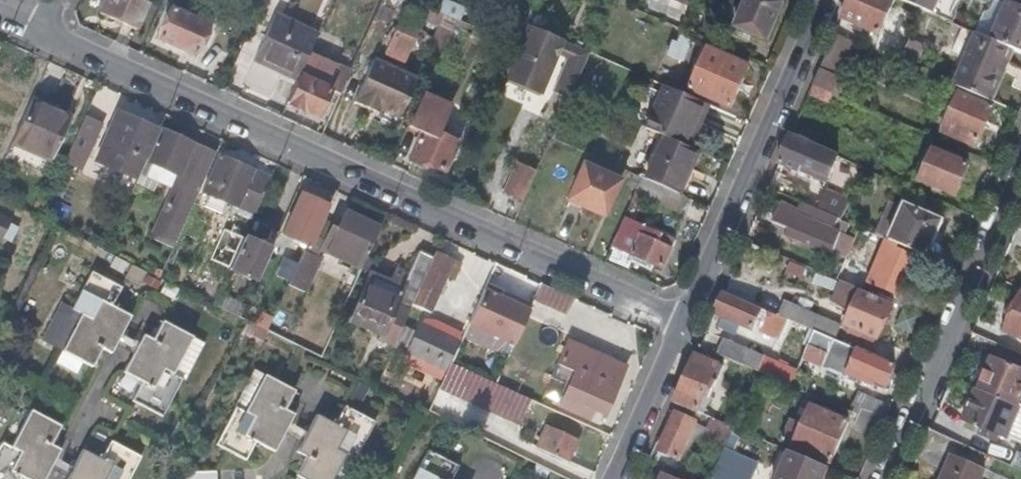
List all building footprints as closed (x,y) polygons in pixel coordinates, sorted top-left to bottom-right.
[(98,12),(135,28),(147,1),(146,0),(103,0),(98,12)] [(376,17),(394,25),(405,0),(383,0),(376,17)] [(394,25),(382,53),(402,62),(426,4),(416,0),(415,0),(405,0),(394,25)] [(687,0),(653,0),(651,5),(680,16),(687,0)] [(694,1),(714,9),(717,0),(694,0),(694,1)] [(739,20),(736,27),(768,40),(784,2),(779,0),(747,0),(744,7),(739,20)] [(843,18),(880,32),(895,0),(851,0),(843,18)] [(936,14),(941,0),(903,0),(936,14)] [(994,40),(1010,2),(1005,0),(997,0),(993,9),(985,11),(976,32),(981,34),(994,40)] [(1020,51),(1020,0),(1005,0),(1010,2),(994,40),(1011,47),(1020,51)] [(728,15),(739,20),(744,7),(733,2),(728,15)] [(195,57),(215,12),(200,5),(195,18),(174,7),(159,40),(195,57)] [(430,74),(454,17),(444,12),(419,69),(430,74)] [(523,24),(525,18),(516,14),(506,39),(515,43),(523,24)] [(309,52),(318,33),(275,15),(254,60),(282,73),(297,80),(309,52)] [(561,39),(525,25),(504,77),(539,93),(561,39)] [(698,35),(683,28),(677,43),(673,41),(668,53),(688,62),(698,35)] [(887,31),(878,52),(900,61),(909,41),(887,31)] [(822,65),(842,75),(856,42),(836,33),(822,65)] [(959,86),(961,87),(989,99),(1011,47),(994,40),(981,34),(959,86)] [(900,61),(914,67),(922,47),(909,41),(900,61)] [(569,92),(588,50),(575,45),(557,87),(569,92)] [(732,106),(749,65),(708,48),(691,88),(732,106)] [(351,70),(309,52),(297,80),(295,85),(287,101),(324,117),(334,92),(340,94),(351,70)] [(400,115),(418,74),(375,54),(355,100),(372,108),(374,104),(400,115)] [(834,92),(839,95),(846,77),(842,75),(822,65),(814,85),(834,92)] [(297,80),(282,73),(279,78),(295,85),(297,80)] [(711,104),(667,85),(649,128),(662,134),(692,148),(697,134),(694,133),(698,124),(702,126),(711,104)] [(830,102),(834,92),(814,85),(810,93),(830,102)] [(990,104),(992,100),(989,99),(961,87),(942,131),(973,144),(975,139),(979,141),(994,106),(990,104)] [(70,112),(33,95),(31,101),(67,118),(70,112)] [(31,101),(13,140),(51,157),(67,118),(31,101)] [(431,107),(418,101),(408,126),(421,132),(410,155),(446,171),(458,141),(440,133),(444,121),(428,114),(431,107)] [(114,110),(110,121),(117,124),(121,113),(114,110)] [(92,163),(136,183),(139,177),(146,160),(143,159),(156,128),(121,113),(117,124),(110,121),(92,163)] [(99,131),(82,123),(68,152),(86,160),(99,131)] [(792,136),(811,145),(815,137),(795,128),(792,136)] [(184,182),(200,146),(160,130),(146,160),(139,177),(156,185),(162,169),(179,177),(178,179),(184,182)] [(691,174),(700,151),(692,148),(662,134),(643,177),(663,185),(681,193),(691,174)] [(830,178),(839,156),(811,145),(792,136),(779,164),(799,173),(801,166),(830,178)] [(159,236),(175,243),(216,153),(200,146),(184,182),(178,195),(159,236)] [(956,194),(969,163),(943,151),(943,148),(941,146),(937,146),(935,148),(934,150),(935,154),(927,151),(915,176),(956,194)] [(254,214),(270,179),(219,156),(203,191),(254,214)] [(600,213),(615,178),(582,163),(566,199),(600,213)] [(502,193),(520,201),(533,173),(514,164),(502,193)] [(156,185),(178,195),(184,182),(178,179),(179,177),(162,169),(156,185)] [(639,175),(633,172),(627,187),(633,189),(639,175)] [(694,175),(691,174),(681,193),(685,195),(694,175)] [(633,189),(632,190),(656,201),(663,185),(643,177),(639,175),(633,189)] [(682,212),(688,197),(685,195),(681,193),(663,185),(656,201),(682,212)] [(288,253),(300,258),(303,252),(320,219),(326,205),(301,194),(283,233),(295,238),(288,253)] [(839,220),(823,213),(783,196),(782,200),(772,225),(769,231),(835,259),(845,233),(836,230),(839,220)] [(765,223),(772,225),(782,200),(774,197),(765,223)] [(839,220),(843,221),(848,206),(828,198),(823,213),(839,220)] [(929,258),(939,233),(944,219),(905,203),(904,205),(891,200),(877,236),(888,240),(899,245),(929,258)] [(320,250),(360,269),(365,258),(380,227),(346,212),(339,228),(331,225),(320,250)] [(11,221),(12,219),(0,213),(0,240),(1,240),(3,237),(11,221)] [(316,259),(320,250),(331,225),(321,220),(320,219),(303,252),(316,259)] [(29,229),(11,221),(3,237),(21,247),(29,229)] [(663,236),(663,233),(646,225),(633,254),(654,263),(665,267),(675,242),(663,236)] [(665,228),(663,233),(663,236),(675,242),(679,233),(665,228)] [(929,258),(932,259),(943,234),(939,233),(929,258)] [(230,269),(256,281),(270,249),(244,238),(230,269)] [(897,250),(899,245),(888,240),(878,263),(888,267),(883,279),(902,289),(916,258),(897,250)] [(300,258),(287,286),(302,291),(316,259),(303,252),(300,258)] [(398,313),(405,317),(412,302),(432,258),(418,252),(408,271),(396,266),(389,282),(369,273),(346,321),(380,338),(387,320),(394,324),(398,313)] [(460,263),(435,253),(432,258),(412,302),(429,310),(445,275),(454,279),(460,263)] [(654,263),(633,254),(631,258),(652,269),(654,263)] [(360,269),(369,273),(374,262),(365,258),(360,269)] [(838,279),(862,289),(866,279),(841,269),(838,279)] [(110,352),(114,346),(118,336),(129,316),(110,306),(120,287),(89,271),(69,309),(79,314),(60,350),(91,366),(100,348),(110,352)] [(513,345),(528,310),(485,291),(470,326),(513,345)] [(879,337),(892,304),(861,291),(846,324),(879,337)] [(723,292),(714,314),(752,330),(761,308),(723,292)] [(815,331),(835,340),(840,326),(816,316),(818,311),(787,298),(780,316),(788,320),(815,331)] [(1007,328),(1020,335),(1020,298),(1007,328)] [(785,329),(788,320),(780,316),(769,312),(765,322),(785,329)] [(440,381),(463,330),(437,318),(419,320),(399,361),(440,381)] [(135,345),(130,355),(122,372),(140,381),(130,401),(160,417),(180,380),(171,375),(191,336),(160,321),(151,340),(140,335),(135,345)] [(888,384),(895,365),(835,340),(815,331),(810,344),(853,362),(846,378),(856,382),(858,378),(871,384),(873,379),(888,384)] [(114,346),(130,355),(135,345),(118,336),(114,346)] [(718,355),(759,372),(769,377),(775,358),(726,338),(718,355)] [(603,415),(625,365),(572,340),(555,377),(569,383),(560,402),(579,411),(578,413),(591,419),(594,411),(603,415)] [(695,356),(675,403),(698,412),(718,366),(695,356)] [(978,389),(1018,407),(1020,408),(1020,369),(992,356),(978,389)] [(273,451),(282,434),(287,424),(291,414),(282,410),(291,390),(263,375),(244,413),(234,407),(215,444),(244,460),(253,441),(273,451)] [(886,390),(888,384),(873,379),(871,384),(886,390)] [(427,410),(452,423),(463,398),(437,386),(427,410)] [(1018,407),(978,389),(964,420),(983,428),(1005,437),(1018,407)] [(862,409),(885,420),(892,405),(863,392),(854,413),(859,415),(862,409)] [(300,444),(299,447),(308,452),(295,476),(301,478),(331,478),(344,453),(354,458),(373,422),(343,406),(333,426),(314,416),(305,433),(300,444)] [(833,462),(850,423),(811,406),(794,446),(833,462)] [(49,470),(54,460),(57,452),(49,446),(58,425),(28,409),(9,448),(0,444),(0,478),(17,478),(18,476),(23,478),(43,478),(49,470)] [(855,425),(879,435),(885,420),(862,409),(859,415),(855,425)] [(725,446),(734,427),(709,417),(706,427),(676,414),(655,461),(687,474),(702,436),(725,446)] [(282,434),(300,444),(305,433),(287,424),(282,434)] [(566,462),(577,439),(545,424),(536,448),(566,462)] [(1005,437),(983,428),(981,433),(997,440),(998,437),(1004,440),(1005,437)] [(66,478),(128,478),(139,457),(109,441),(99,461),(81,450),(71,468),(66,478)] [(741,478),(745,478),(755,458),(725,446),(716,467),(741,478)] [(1012,466),(1020,470),(1020,450),(1019,449),(1012,466)] [(456,466),(426,450),(411,478),(450,478),(456,466)] [(829,468),(791,452),(779,478),(824,478),(829,468)] [(941,478),(1004,478),(1005,475),(953,452),(941,478)] [(49,470),(66,478),(71,468),(54,460),(49,470)] [(716,467),(711,478),(741,478),(716,467)]
